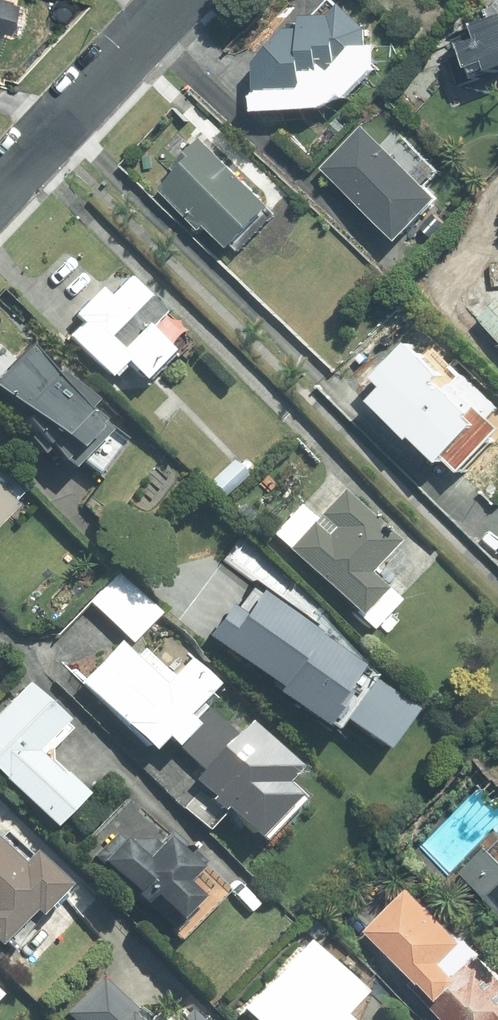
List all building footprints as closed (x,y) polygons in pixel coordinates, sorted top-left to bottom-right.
[(290,32),(260,65),(261,102),(327,102),(340,88),(353,87),(370,69),(370,61),(373,61),(371,27),(362,27),(332,1),(318,17),(306,17),(306,30),(290,30),(290,32)] [(451,58),(461,86),(497,72),(497,9),(493,12),(496,19),(478,24),(482,39),(466,46),(467,50),(451,58)] [(402,242),(442,200),(363,127),(324,169),(402,242)] [(233,250),(274,207),(202,139),(174,168),(179,172),(161,191),(204,232),(209,226),(233,250)] [(455,300),(495,340),(497,336),(497,337),(497,284),(485,271),(455,300)] [(78,325),(64,338),(104,379),(107,376),(110,379),(123,367),(137,382),(168,353),(164,349),(180,333),(126,277),(105,296),(98,289),(69,316),(78,325)] [(450,470),(490,427),(489,397),(430,343),(406,369),(401,365),(385,382),(395,391),(393,393),(391,398),(392,404),(395,408),(386,417),(400,431),(404,428),(450,470)] [(23,349),(0,372),(0,404),(65,470),(105,432),(23,349)] [(246,475),(233,460),(209,483),(222,497),(246,475)] [(15,505),(0,490),(0,521),(15,505)] [(316,515),(331,530),(325,536),(310,522),(283,550),(355,619),(381,591),(364,575),(395,544),(340,491),(316,515)] [(129,644),(158,614),(116,574),(87,603),(129,644)] [(223,608),(200,639),(264,688),(261,691),(367,771),(412,712),(354,668),(307,633),(310,628),(271,598),(266,604),(254,595),(236,618),(223,608)] [(117,642),(76,684),(119,726),(146,753),(159,740),(169,750),(190,728),(181,718),(188,711),(211,687),(184,661),(161,685),(117,642)] [(29,679),(0,705),(0,790),(40,834),(81,798),(39,751),(69,724),(29,679)] [(315,788),(247,719),(186,777),(254,847),(315,788)] [(60,882),(0,819),(0,939),(60,882)] [(114,836),(92,859),(168,930),(214,881),(166,836),(141,862),(114,836)] [(497,926),(497,861),(483,848),(451,882),(497,926)] [(364,930),(453,1019),(497,1019),(497,966),(414,881),(364,930)] [(307,938),(237,1011),(246,1019),(335,1019),(363,991),(307,938)] [(62,1007),(75,1019),(151,1019),(99,969),(62,1007)] [(177,1011),(168,1019),(186,1019),(177,1011)]
